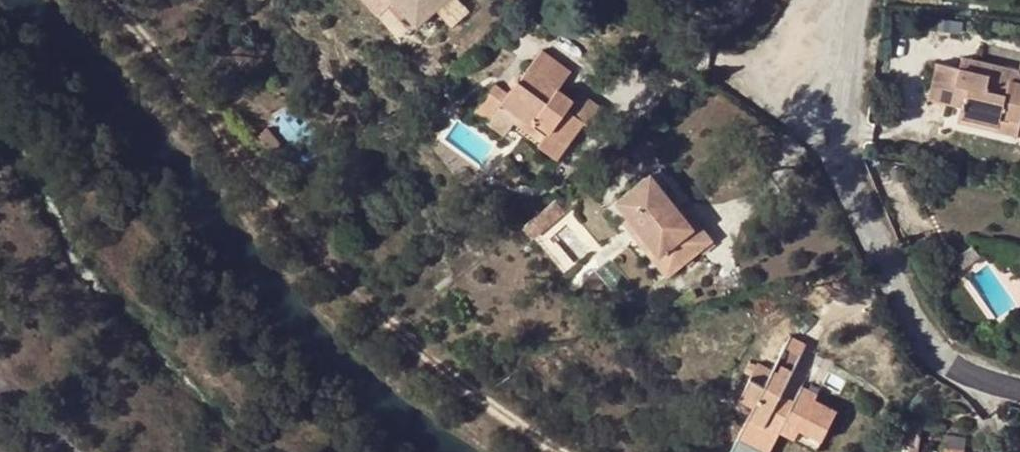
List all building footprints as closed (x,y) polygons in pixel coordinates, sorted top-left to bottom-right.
[(409,32),(446,0),(393,0),(393,1),(387,6),(409,32)] [(974,60),(960,56),(958,67),(972,71),(974,60)] [(1019,73),(1019,70),(974,60),(972,71),(958,67),(936,62),(929,98),(959,106),(963,107),(961,112),(999,121),(999,117),(1019,122),(1019,118),(1019,74),(1019,73)] [(538,144),(554,156),(582,119),(566,107),(571,99),(557,87),(547,80),(529,67),(508,93),(495,83),(475,110),(488,120),(501,103),(530,125),(534,120),(549,131),(542,140),(538,144)] [(547,80),(557,87),(560,83),(550,76),(547,80)] [(603,108),(579,89),(571,99),(566,107),(582,119),(590,125),(603,108)] [(469,107),(464,102),(458,110),(464,115),(469,107)] [(514,121),(542,140),(549,131),(534,120),(530,125),(501,103),(488,120),(505,133),(514,121)] [(1016,136),(1019,122),(999,117),(999,121),(961,112),(963,107),(959,106),(956,122),(1016,136)] [(266,128),(260,134),(274,150),(280,144),(266,128)] [(495,172),(499,175),(505,164),(502,162),(495,172)] [(505,164),(499,175),(507,182),(519,181),(522,177),(505,164)] [(650,171),(614,201),(628,218),(670,271),(707,243),(680,207),(650,171)] [(565,211),(556,200),(523,227),(532,239),(565,211)] [(707,243),(713,238),(685,203),(680,207),(707,243)] [(670,271),(628,218),(624,221),(665,275),(670,271)] [(961,253),(969,263),(980,255),(972,246),(961,253)] [(962,269),(969,263),(961,253),(954,259),(962,269)] [(784,345),(779,355),(793,364),(798,353),(784,345)] [(745,385),(733,407),(748,414),(744,424),(733,445),(747,451),(767,451),(778,431),(793,438),(798,429),(820,440),(835,411),(813,400),(817,393),(801,386),(792,400),(790,406),(775,399),(778,393),(793,364),(779,355),(766,380),(760,393),(745,385)] [(766,380),(750,373),(745,385),(760,393),(766,380)] [(790,406),(792,400),(778,393),(775,399),(790,406)] [(748,414),(733,407),(729,417),(744,424),(748,414)] [(793,438),(815,450),(820,440),(798,429),(793,438)]
